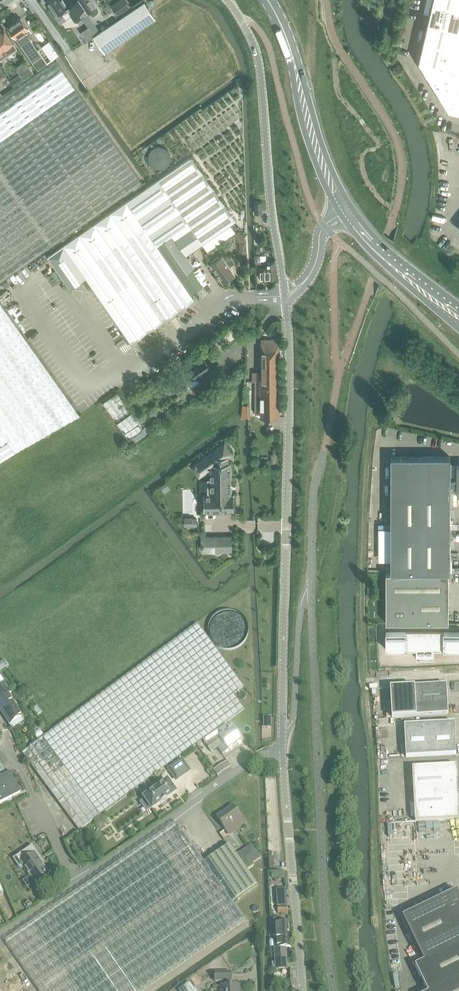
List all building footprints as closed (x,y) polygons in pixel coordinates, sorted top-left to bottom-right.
[(51,5),(48,7),(54,15),(56,19),(59,24),(72,15),(75,21),(87,12),(85,9),(79,0),(76,0),(68,6),(64,0),(47,0),(51,5)] [(88,12),(95,7),(91,1),(93,0),(80,0),(88,12)] [(111,6),(117,16),(130,7),(126,0),(120,0),(111,6)] [(419,61),(449,109),(458,111),(458,0),(433,0),(419,61)] [(93,36),(92,36),(104,52),(154,18),(143,2),(100,31),(94,35),(93,36)] [(88,13),(82,17),(90,29),(94,35),(100,31),(88,13)] [(29,37),(28,38),(27,37),(30,34),(27,29),(28,29),(20,18),(8,26),(21,44),(32,61),(37,69),(47,62),(41,55),(29,37)] [(87,41),(93,37),(92,36),(93,36),(93,35),(88,27),(80,32),(87,41)] [(0,31),(0,44),(7,55),(18,48),(4,29),(0,31)] [(141,181),(56,60),(0,100),(0,281),(141,181)] [(30,67),(20,74),(22,77),(24,79),(34,72),(30,67)] [(22,77),(11,84),(14,88),(24,81),(24,79),(22,77)] [(147,187),(48,256),(70,288),(86,277),(128,337),(131,341),(194,298),(191,294),(157,245),(172,235),(186,255),(202,243),(208,251),(236,232),(230,224),(234,221),(190,157),(147,187)] [(172,235),(157,245),(191,294),(203,286),(191,269),(194,267),(186,255),(172,235)] [(246,241),(239,241),(239,254),(247,253),(246,241)] [(224,282),(235,274),(229,266),(235,262),(231,256),(225,260),(222,255),(220,256),(219,254),(212,259),(213,261),(210,263),(224,282)] [(261,279),(275,279),(275,262),(267,262),(267,267),(260,268),(261,279)] [(15,450),(16,451),(80,414),(0,302),(0,460),(15,450)] [(261,417),(279,417),(279,339),(262,339),(261,404),(259,404),(259,413),(261,413),(261,417)] [(199,382),(197,378),(210,368),(203,357),(188,367),(189,368),(183,373),(182,372),(174,378),(180,388),(189,382),(192,387),(199,382)] [(129,438),(143,427),(116,391),(102,402),(129,438)] [(243,403),(242,413),(250,414),(251,403),(243,403)] [(224,443),(199,461),(206,471),(209,469),(209,468),(211,468),(211,479),(209,479),(207,479),(208,493),(209,493),(209,495),(204,495),(204,494),(203,494),(204,510),(204,509),(206,509),(206,512),(216,512),(216,509),(233,509),(234,509),(234,508),(234,507),(233,496),(234,496),(234,495),(233,495),(233,494),(230,494),(230,482),(230,476),(231,476),(231,466),(230,466),(230,463),(230,462),(227,462),(227,456),(228,456),(227,456),(231,452),(224,443)] [(390,572),(448,572),(450,572),(450,485),(456,485),(456,494),(458,494),(458,465),(456,465),(456,474),(450,474),(450,457),(390,457),(390,572)] [(213,536),(204,536),(204,549),(204,552),(232,551),(232,541),(232,536),(213,536)] [(386,572),(386,597),(448,597),(448,572),(390,572),(386,572)] [(448,622),(448,597),(386,597),(386,622),(448,622)] [(198,624),(22,754),(79,831),(244,710),(234,695),(244,687),(198,624)] [(385,631),(385,648),(417,648),(417,657),(434,657),(434,648),(458,648),(458,632),(444,632),(444,630),(406,630),(406,631),(385,631)] [(0,665),(0,673),(9,666),(5,661),(0,665)] [(2,714),(9,725),(12,729),(24,722),(21,717),(22,717),(8,695),(7,695),(10,693),(3,682),(0,684),(0,711),(2,714)] [(447,686),(415,688),(390,689),(392,719),(448,716),(447,686)] [(406,759),(456,756),(455,724),(404,727),(406,759)] [(226,725),(204,741),(211,753),(218,748),(237,735),(233,729),(230,730),(226,725)] [(38,728),(32,732),(38,740),(44,736),(38,728)] [(237,735),(218,748),(223,755),(242,742),(237,735)] [(182,761),(169,770),(177,781),(190,771),(182,761)] [(227,769),(224,764),(220,766),(217,768),(221,774),(227,769)] [(458,820),(458,783),(457,767),(412,769),(415,823),(458,820)] [(0,778),(0,803),(21,793),(11,772),(0,778)] [(152,793),(144,799),(145,800),(151,809),(152,810),(176,793),(168,782),(163,785),(160,781),(154,785),(149,789),(152,793)] [(225,830),(241,819),(232,807),(216,818),(225,830)] [(5,942),(39,990),(142,990),(244,921),(232,903),(204,863),(177,824),(5,942)] [(252,845),(237,855),(248,870),(254,865),(253,864),(259,859),(261,858),(259,856),(252,845)] [(23,866),(35,883),(48,874),(38,860),(41,859),(32,846),(13,859),(20,869),(23,866)] [(229,846),(204,863),(232,903),(257,886),(229,846)] [(284,871),(271,872),(272,878),(278,878),(278,880),(285,879),(284,871)] [(457,892),(403,918),(424,963),(415,968),(427,990),(458,990),(458,896),(457,892)] [(273,929),(273,940),(289,938),(288,922),(278,923),(278,920),(272,921),(272,926),(270,927),(271,929),(273,929)] [(290,946),(289,938),(273,940),(275,962),(275,969),(286,968),(285,962),(283,962),(282,947),(290,946)] [(232,973),(214,973),(214,983),(232,983),(232,973)]
